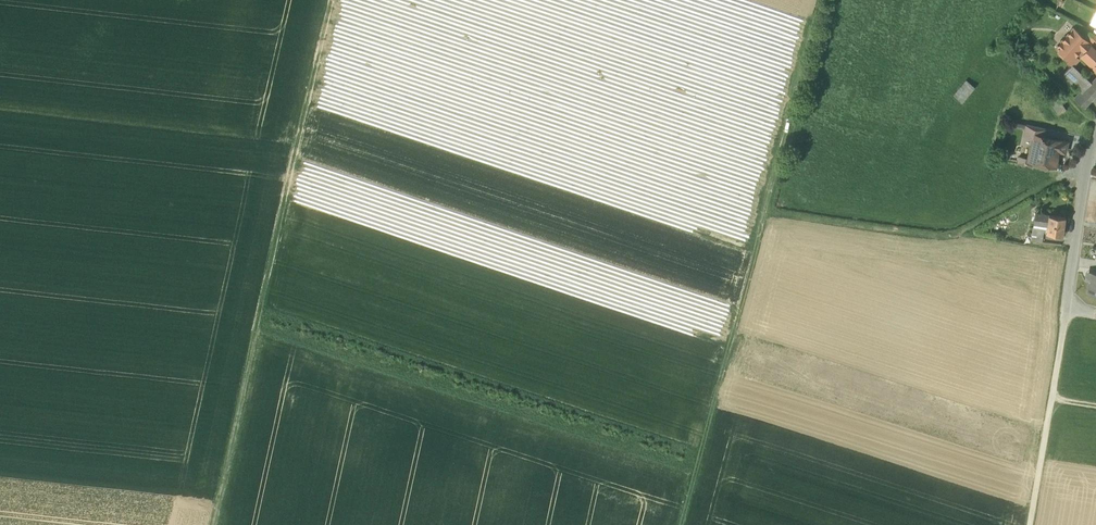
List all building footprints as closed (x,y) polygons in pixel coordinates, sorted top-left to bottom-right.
[(1085,37),(1074,27),(1056,46),(1060,50),(1059,54),(1063,57),(1067,56),(1069,58),(1067,60),(1073,65),(1085,52),(1085,51),(1091,44),(1085,37)] [(1090,31),(1085,37),(1091,44),(1094,48),(1095,46),(1095,34),(1090,31)] [(1091,44),(1085,51),(1085,52),(1092,58),(1090,60),(1095,65),(1095,49),(1094,48),(1091,44)] [(1071,65),(1064,74),(1082,91),(1091,100),(1095,94),(1095,78),(1091,84),(1071,65)] [(978,87),(969,78),(955,94),(966,102),(978,87)] [(1059,116),(1068,111),(1055,91),(1047,96),(1059,116)] [(1091,100),(1082,91),(1075,98),(1085,106),(1091,100)] [(1045,129),(1026,124),(1024,136),(1034,138),(1034,134),(1044,136),(1045,129)] [(1044,136),(1034,134),(1034,138),(1029,158),(1033,159),(1056,165),(1060,150),(1065,152),(1067,142),(1044,136)] [(1029,158),(1019,156),(1018,162),(1031,166),(1033,159),(1029,158)] [(1049,214),(1035,212),(1034,222),(1048,224),(1049,214)] [(1065,217),(1049,214),(1048,224),(1047,232),(1049,232),(1053,233),(1063,234),(1065,217)] [(1043,236),(1031,235),(1031,242),(1042,243),(1043,236)]
